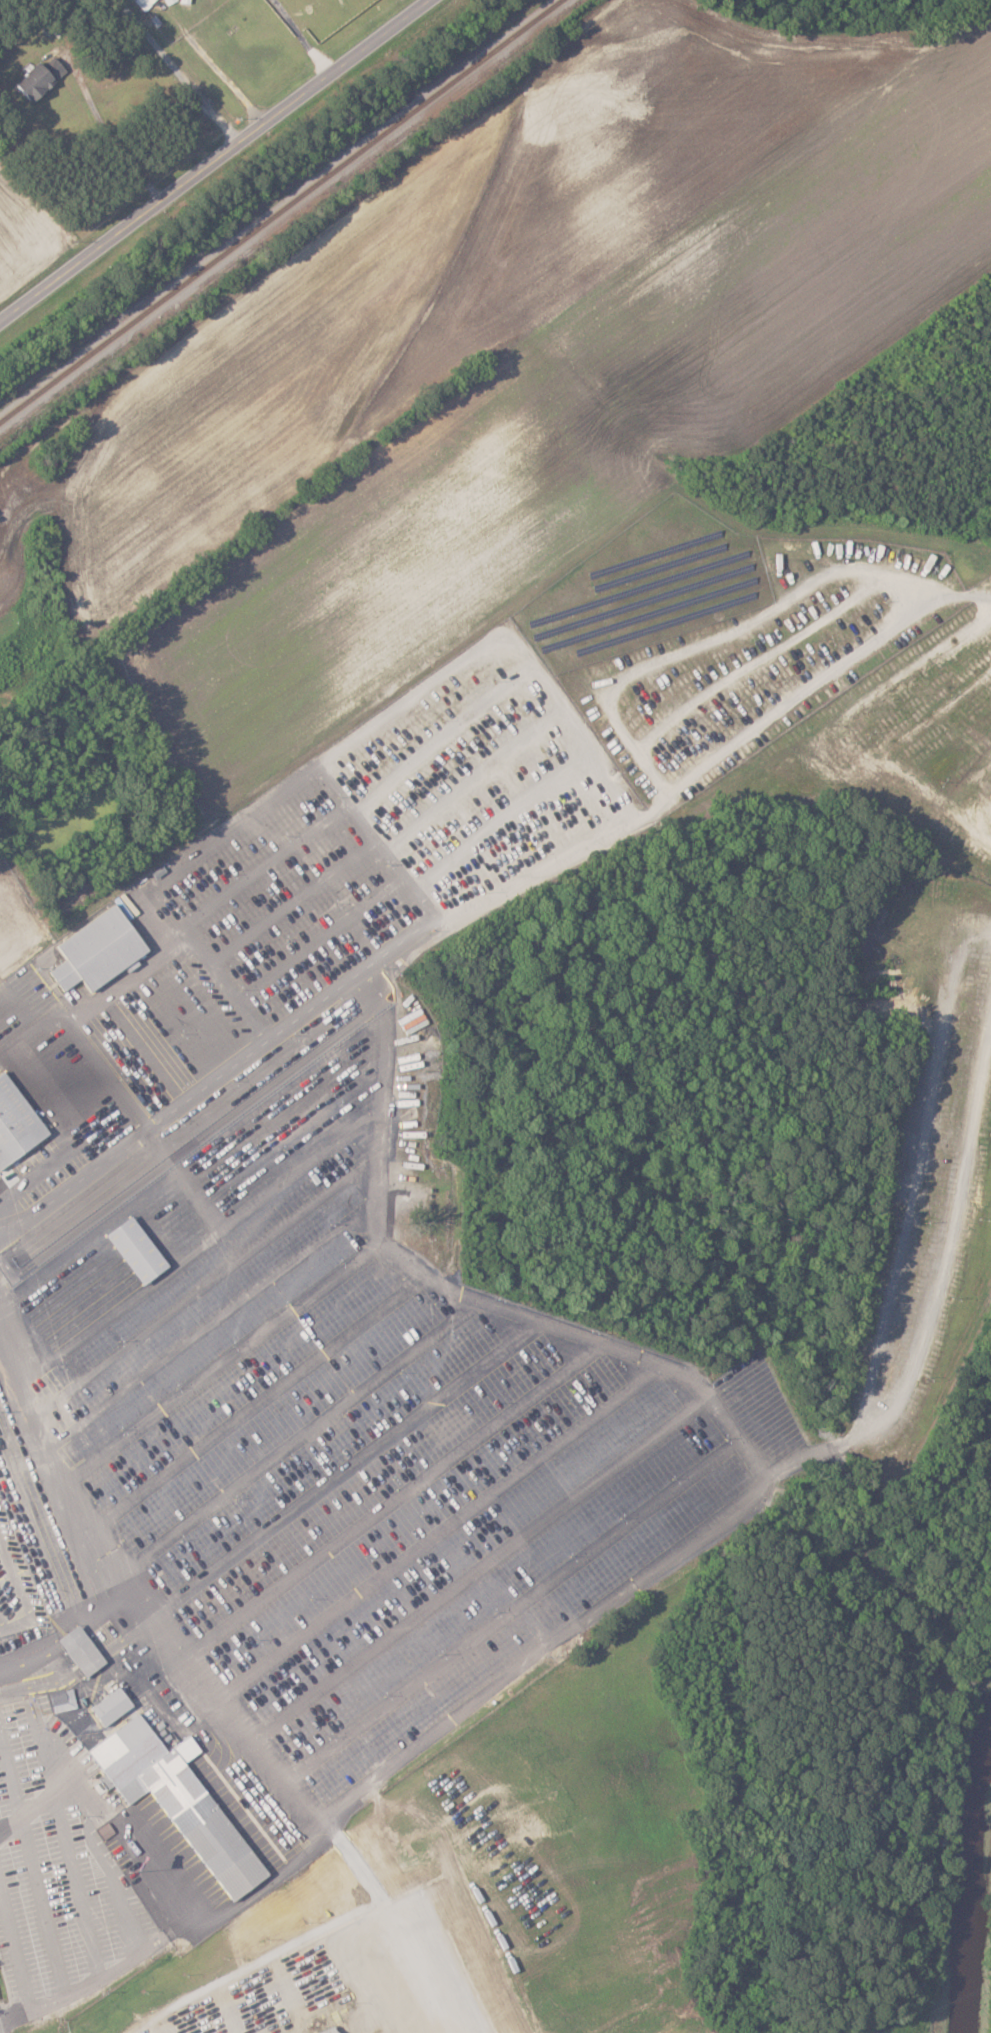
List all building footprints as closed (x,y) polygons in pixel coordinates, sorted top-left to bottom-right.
[(157,0),(135,0),(146,11),(157,0)] [(17,84),(35,103),(70,71),(56,55),(46,64),(42,60),(17,84)] [(94,992),(153,952),(120,904),(60,946),(69,960),(52,972),(66,992),(85,979),(94,992)] [(8,1070),(0,1075),(0,1171),(53,1133),(8,1070)] [(108,1234),(147,1284),(173,1265),(134,1215),(108,1234)] [(110,1661),(81,1624),(60,1640),(89,1677),(110,1661)] [(137,1706),(123,1686),(93,1707),(107,1726),(137,1706)] [(56,1713),(79,1707),(74,1687),(51,1693),(56,1713)] [(272,1876),(190,1761),(204,1751),(193,1735),(170,1751),(142,1713),(91,1749),(130,1805),(153,1789),(234,1903),(272,1876)] [(340,2024),(318,2032),(343,2032),(340,2024)]
